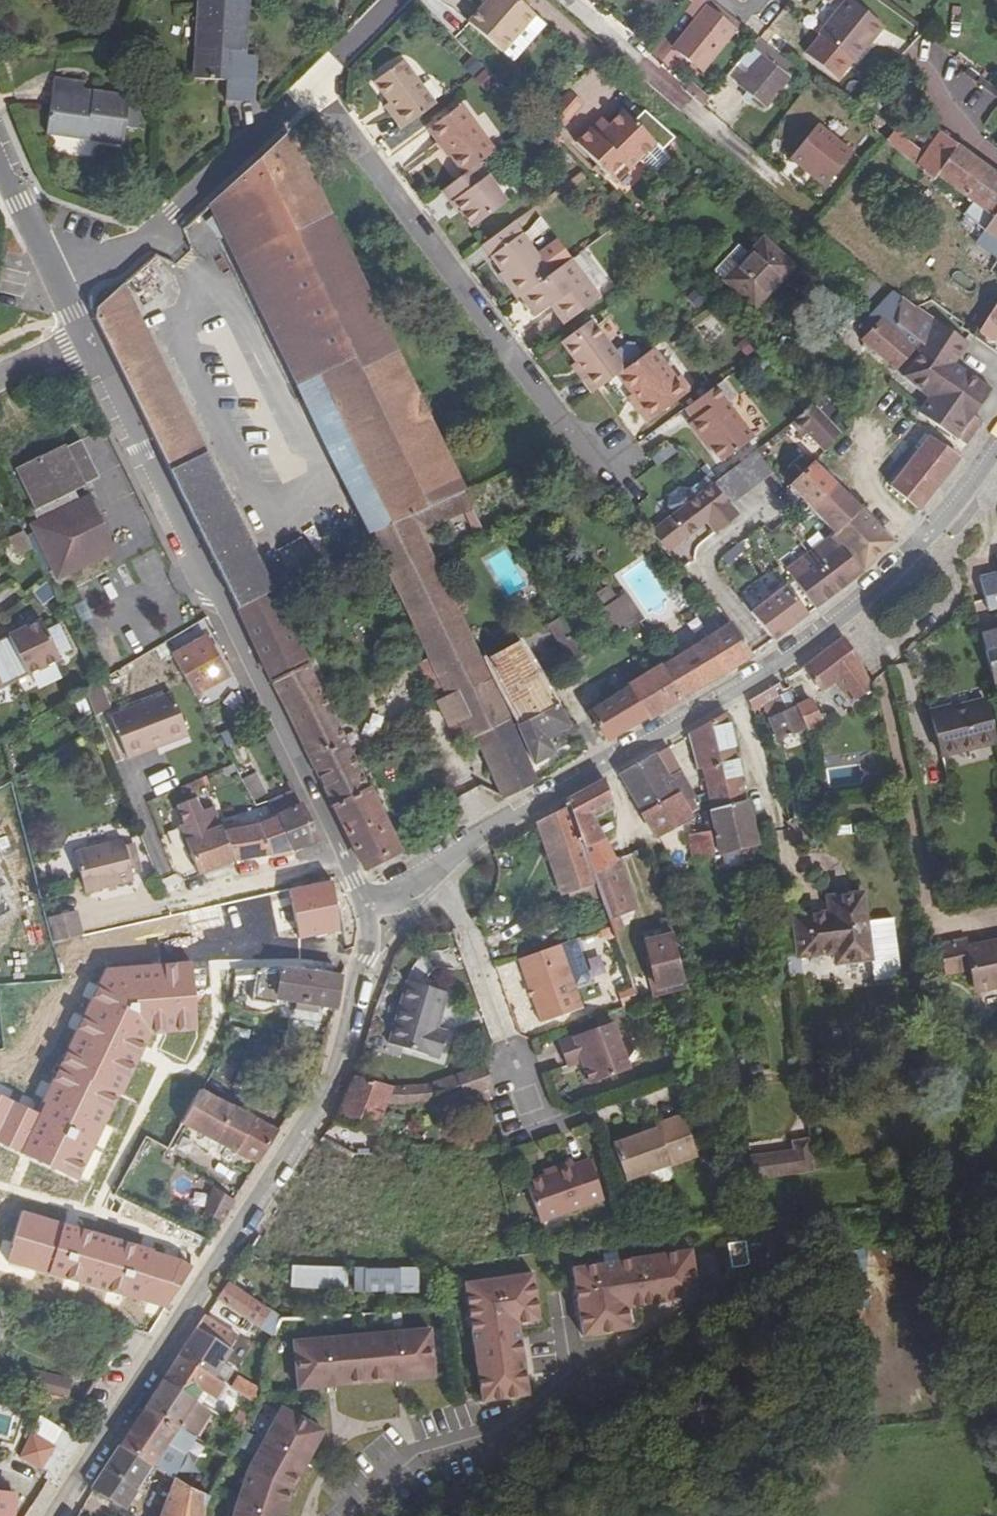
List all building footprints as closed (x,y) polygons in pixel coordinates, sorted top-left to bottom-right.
[(194,79),(253,83),(255,58),(245,58),(245,51),(238,50),(239,35),(246,35),(248,0),(199,0),(194,79)] [(537,20),(514,0),(490,0),(467,27),(503,58),(537,20)] [(705,12),(711,5),(705,0),(698,0),(695,4),(705,12)] [(848,0),(843,0),(815,34),(817,36),(803,54),(836,81),(851,63),(853,64),(882,28),(848,0)] [(730,33),(705,12),(677,46),(693,60),(690,63),(700,71),(703,67),(730,33)] [(777,71),(761,58),(767,49),(752,37),(724,71),(755,98),(777,71)] [(674,50),(690,63),(693,60),(677,46),(674,50)] [(393,111),(389,115),(401,131),(434,107),(401,61),(372,83),(387,104),(393,111)] [(968,69),(964,77),(996,101),(996,91),(968,69)] [(777,71),(755,98),(766,107),(787,80),(777,71)] [(53,93),(48,134),(121,145),(123,129),(134,130),(137,111),(126,109),(127,98),(94,93),(93,102),(85,100),(85,98),(53,93)] [(565,131),(585,108),(570,94),(549,118),(560,127),(565,131)] [(393,111),(387,104),(384,107),(389,115),(393,111)] [(464,173),(476,165),(494,151),(459,104),(426,129),(437,143),(439,140),(464,173)] [(630,173),(639,163),(653,177),(669,162),(661,155),(673,141),(645,116),(635,125),(624,113),(608,127),(598,138),(590,130),(576,144),(610,181),(623,168),(630,173)] [(551,138),(560,127),(549,118),(541,127),(551,138)] [(598,138),(608,127),(600,120),(590,130),(598,138)] [(826,189),(852,157),(819,129),(791,163),(802,173),(804,171),(826,189)] [(983,229),(985,225),(996,207),(996,176),(993,173),(987,168),(939,134),(923,158),(903,144),(909,139),(897,129),(885,144),(886,145),(915,169),(933,183),(936,179),(964,199),(971,204),(967,210),(963,214),(983,229)] [(296,386),(388,342),(288,133),(209,205),(296,386)] [(505,204),(476,165),(464,173),(439,192),(449,205),(452,203),(471,228),(505,204)] [(623,168),(610,181),(616,187),(630,173),(623,168)] [(996,233),(996,207),(985,225),(996,233)] [(548,276),(567,261),(554,242),(534,256),(512,224),(481,247),(500,275),(507,271),(523,295),(548,276)] [(737,267),(723,281),(753,310),(792,268),(763,239),(737,267)] [(723,281),(737,267),(728,257),(714,271),(723,281)] [(554,303),(567,322),(598,300),(570,261),(548,276),(523,295),(518,298),(533,318),(548,307),(554,303)] [(507,271),(500,275),(516,299),(518,298),(523,295),(507,271)] [(236,610),(273,590),(123,285),(98,308),(96,315),(96,321),(236,610)] [(916,349),(918,347),(898,329),(899,304),(902,301),(890,292),(879,320),(878,321),(861,341),(860,343),(864,346),(895,374),(916,349)] [(965,432),(981,411),(993,398),(960,368),(976,350),(945,322),(942,325),(908,295),(902,301),(899,304),(931,331),(918,347),(916,349),(921,353),(905,382),(928,402),(919,412),(955,443),(965,432)] [(554,303),(548,307),(562,326),(567,322),(554,303)] [(898,329),(918,347),(931,331),(899,304),(898,329)] [(978,333),(991,342),(988,346),(996,352),(996,304),(986,321),(978,333)] [(978,333),(986,321),(976,315),(969,326),(978,333)] [(622,372),(610,355),(587,323),(558,345),(572,365),(567,368),(588,397),(596,391),(617,377),(622,372)] [(388,342),(296,386),(367,536),(463,492),(388,342)] [(572,365),(558,345),(553,348),(567,368),(572,365)] [(622,372),(633,364),(633,352),(628,347),(624,346),(610,355),(622,372)] [(622,372),(617,377),(637,403),(633,407),(644,419),(685,387),(675,375),(672,377),(651,350),(633,364),(622,372)] [(751,441),(726,407),(733,402),(719,384),(683,411),(692,423),(690,425),(719,464),(751,441)] [(814,406),(800,393),(794,399),(808,412),(814,406)] [(842,435),(814,406),(808,412),(794,425),(792,427),(802,437),(806,433),(824,452),(842,435)] [(981,411),(965,432),(970,436),(986,415),(981,411)] [(83,486),(98,479),(80,442),(65,449),(48,416),(1,439),(36,508),(32,511),(33,512),(38,524),(33,527),(57,573),(107,548),(84,502),(80,505),(74,492),(84,488),(83,486)] [(71,424),(80,441),(93,434),(84,416),(71,424)] [(919,511),(959,457),(927,437),(889,486),(919,511)] [(717,489),(729,504),(773,472),(758,451),(712,483),(717,489)] [(833,534),(859,508),(814,463),(788,488),(821,522),(833,534)] [(717,489),(712,483),(687,496),(677,490),(668,497),(668,510),(674,519),(669,522),(683,544),(710,527),(718,539),(742,523),(729,504),(717,489)] [(463,492),(367,536),(427,660),(417,664),(456,745),(473,739),(501,799),(535,781),(420,535),(464,515),(472,532),(480,528),(463,492)] [(107,548),(114,545),(92,499),(84,502),(107,548)] [(859,508),(833,534),(867,570),(892,542),(859,508)] [(683,544),(669,522),(650,536),(667,555),(683,544)] [(867,570),(833,534),(821,522),(803,536),(818,556),(791,578),(816,609),(867,570)] [(109,552),(107,548),(57,573),(58,576),(109,552)] [(979,577),(988,613),(996,611),(996,573),(979,577)] [(595,596),(581,574),(565,584),(570,593),(552,605),(571,635),(585,658),(622,635),(605,609),(595,596)] [(808,616),(780,579),(759,595),(764,602),(751,612),(773,642),(808,616)] [(595,596),(605,609),(625,595),(616,582),(595,596)] [(402,851),(273,590),(236,610),(362,872),(402,851)] [(625,595),(605,609),(622,635),(642,621),(625,595)] [(13,676),(58,655),(42,621),(0,640),(0,649),(13,676)] [(680,653),(702,688),(752,657),(729,622),(680,653)] [(996,688),(996,629),(980,633),(994,689),(996,688)] [(585,658),(571,635),(552,647),(558,659),(551,664),(558,675),(585,658)] [(860,664),(842,637),(802,669),(821,693),(836,682),(852,703),(874,694),(869,683),(860,664)] [(227,678),(205,638),(196,643),(171,656),(193,696),(197,694),(207,713),(215,708),(206,689),(227,678)] [(522,724),(554,706),(542,684),(519,643),(488,661),(522,724)] [(0,649),(0,682),(13,676),(0,649)] [(702,688),(680,653),(671,659),(661,666),(682,700),(702,688)] [(682,700),(661,666),(628,687),(648,719),(682,700)] [(806,732),(783,682),(748,702),(753,713),(763,708),(777,742),(806,732)] [(99,683),(85,691),(94,716),(105,708),(99,683)] [(648,719),(628,687),(587,713),(606,743),(648,719)] [(117,733),(128,758),(158,749),(156,744),(186,734),(172,696),(110,717),(116,732),(114,732),(115,734),(117,733)] [(794,706),(806,732),(822,726),(811,698),(794,706)] [(985,698),(930,711),(941,760),(996,746),(985,698)] [(554,706),(522,724),(515,727),(533,766),(555,754),(547,740),(567,729),(554,706)] [(709,811),(747,801),(728,713),(687,735),(687,737),(697,770),(701,769),(706,794),(709,811)] [(186,734),(156,744),(158,749),(188,739),(186,734)] [(670,779),(669,777),(656,754),(618,776),(633,801),(670,779)] [(678,792),(684,802),(695,797),(681,770),(669,777),(670,779),(633,801),(640,814),(678,792)] [(267,794),(256,773),(241,781),(252,801),(267,794)] [(583,848),(606,840),(592,814),(613,803),(605,783),(603,778),(565,800),(568,807),(583,848)] [(199,876),(233,863),(220,834),(221,831),(221,829),(220,826),(210,830),(186,786),(168,794),(184,824),(180,826),(199,876)] [(275,816),(294,851),(316,842),(291,791),(268,802),(275,816)] [(678,792),(640,814),(656,840),(693,818),(684,802),(678,792)] [(712,832),(716,857),(757,848),(753,828),(747,801),(709,811),(712,832)] [(583,848),(568,807),(536,824),(536,826),(561,896),(568,894),(575,912),(603,901),(592,873),(583,848)] [(294,851),(275,816),(258,824),(270,857),(294,851)] [(270,857),(258,824),(221,831),(220,834),(233,863),(270,857)] [(716,857),(712,832),(688,836),(693,861),(716,857)] [(133,873),(125,846),(123,840),(76,852),(86,894),(135,880),(133,873)] [(606,840),(583,848),(592,873),(617,861),(606,840)] [(125,846),(133,873),(142,871),(135,844),(125,846)] [(634,909),(617,861),(592,873),(603,901),(609,919),(634,909)] [(338,925),(331,881),(289,889),(299,931),(338,925)] [(873,962),(865,892),(825,896),(826,911),(790,916),(795,960),(831,956),(832,965),(873,962)] [(54,945),(84,938),(79,917),(49,924),(54,945)] [(686,990),(672,935),(645,942),(656,997),(686,990)] [(938,944),(945,977),(970,972),(974,995),(996,990),(996,940),(968,945),(967,938),(938,944)] [(590,979),(577,942),(519,961),(542,1024),(582,1010),(575,987),(587,983),(590,979)] [(340,978),(281,969),(260,970),(256,970),(251,1004),(276,1008),(277,1000),(297,1003),(321,1007),(336,1009),(340,978)] [(447,995),(408,982),(387,1044),(435,1059),(444,1032),(435,1030),(447,995)] [(320,1013),(321,1007),(297,1003),(296,1010),(320,1013)] [(599,1030),(608,1027),(604,1016),(595,1019),(599,1030)] [(608,1027),(599,1030),(558,1045),(567,1070),(581,1065),(589,1087),(629,1072),(611,1026),(608,1027)] [(492,1092),(483,1066),(424,1086),(419,1086),(393,1087),(353,1075),(334,1121),(375,1135),(387,1105),(401,1107),(421,1107),(437,1104),(438,1108),(476,1097),(479,1107),(486,1106),(494,1105),(492,1092)] [(277,1131),(201,1090),(182,1126),(255,1166),(277,1131)] [(10,1107),(0,1103),(0,1131),(10,1107)] [(694,1151),(683,1124),(680,1117),(654,1127),(655,1130),(643,1134),(612,1146),(625,1183),(629,1181),(666,1167),(696,1155),(694,1151)] [(683,1124),(694,1151),(704,1147),(694,1120),(683,1124)] [(796,1151),(799,1175),(814,1173),(810,1140),(795,1142),(796,1151)] [(799,1175),(796,1151),(749,1157),(750,1164),(790,1160),(792,1176),(799,1175)] [(551,1171),(524,1180),(538,1219),(601,1196),(586,1159),(571,1165),(569,1159),(550,1166),(551,1171)] [(752,1182),(792,1176),(790,1160),(750,1164),(752,1182)] [(666,1167),(629,1181),(634,1197),(644,1201),(668,1191),(672,1183),(666,1167)] [(221,1223),(234,1202),(232,1200),(212,1188),(204,1212),(219,1223),(221,1223)] [(692,1250),(572,1267),(581,1339),(635,1331),(632,1310),(701,1301),(692,1250)] [(295,1284),(337,1289),(338,1283),(344,1283),(345,1272),(297,1267),(295,1284)] [(422,1269),(358,1271),(356,1282),(359,1282),(357,1294),(369,1294),(369,1293),(399,1292),(399,1293),(420,1293),(421,1288),(420,1288),(422,1269)] [(533,1274),(463,1285),(479,1406),(529,1398),(520,1327),(541,1324),(533,1274)] [(272,1337),(280,1319),(228,1283),(215,1300),(272,1337)] [(160,1380),(195,1402),(212,1377),(229,1351),(230,1347),(237,1337),(205,1315),(177,1354),(160,1380)] [(430,1376),(428,1329),(291,1336),(294,1384),(430,1376)] [(66,1401),(72,1381),(34,1372),(30,1383),(6,1377),(4,1384),(66,1401)] [(195,1402),(160,1380),(143,1406),(177,1428),(195,1402)] [(275,1405),(243,1464),(230,1515),(278,1515),(285,1486),(317,1427),(275,1405)] [(166,1446),(177,1428),(143,1406),(117,1447),(151,1467),(166,1446)] [(43,1478),(52,1485),(79,1443),(40,1416),(20,1458),(40,1471),(42,1470),(46,1472),(43,1478)] [(127,1509),(144,1480),(151,1467),(117,1447),(91,1487),(93,1488),(127,1509)] [(169,1490),(173,1479),(164,1474),(161,1486),(169,1490)] [(169,1490),(160,1515),(203,1515),(203,1507),(206,1499),(173,1479),(169,1490)] [(127,1509),(138,1515),(156,1487),(144,1480),(127,1509)] [(15,1495),(0,1493),(0,1515),(14,1515),(15,1495)]
